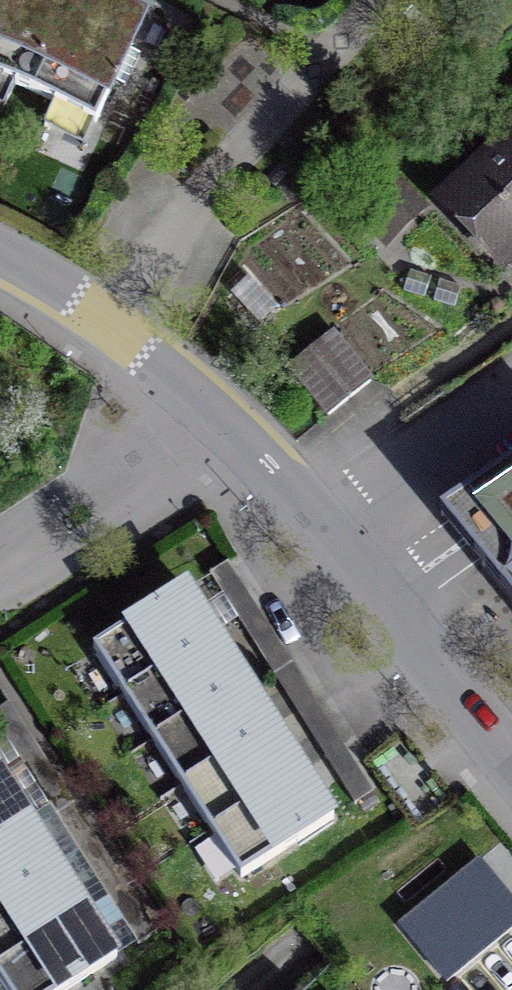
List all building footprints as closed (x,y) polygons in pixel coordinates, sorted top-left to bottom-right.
[(36,94),(79,0),(0,0),(0,77),(36,94)] [(93,0),(79,0),(36,94),(96,121),(114,81),(126,86),(140,54),(130,49),(142,23),(93,0)] [(500,127),(511,140),(511,116),(500,127)] [(506,158),(501,153),(446,207),(499,261),(511,249),(511,152),(506,158)] [(395,179),(359,211),(371,224),(385,212),(400,229),(422,209),(395,179)] [(371,380),(334,334),(291,369),(327,415),(371,380)] [(440,517),(462,544),(511,605),(511,468),(440,517)] [(204,615),(186,586),(92,645),(240,877),(334,817),(320,795),(291,750),(262,705),(232,658),(204,615)] [(7,989),(64,989),(116,956),(102,935),(72,889),(41,842),(16,803),(0,779),(0,980),(7,989)] [(409,931),(448,977),(511,924),(511,916),(477,874),(409,931)]
